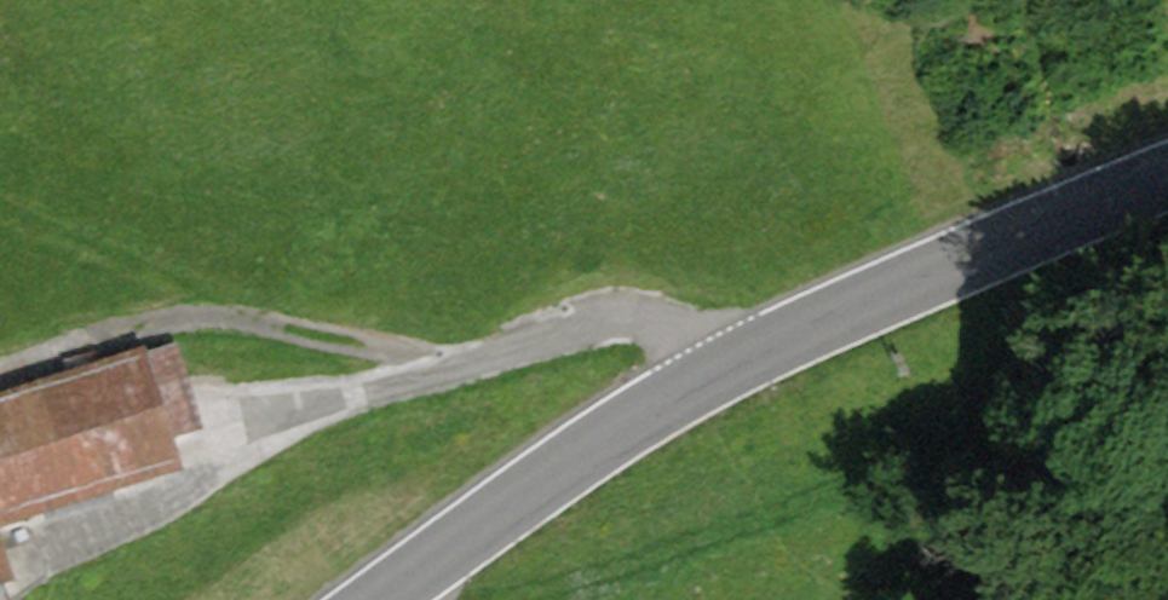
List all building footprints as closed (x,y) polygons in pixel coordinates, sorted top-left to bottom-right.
[(0,417),(0,599),(16,599),(56,585),(33,524),(206,459),(166,354),(0,417)]
